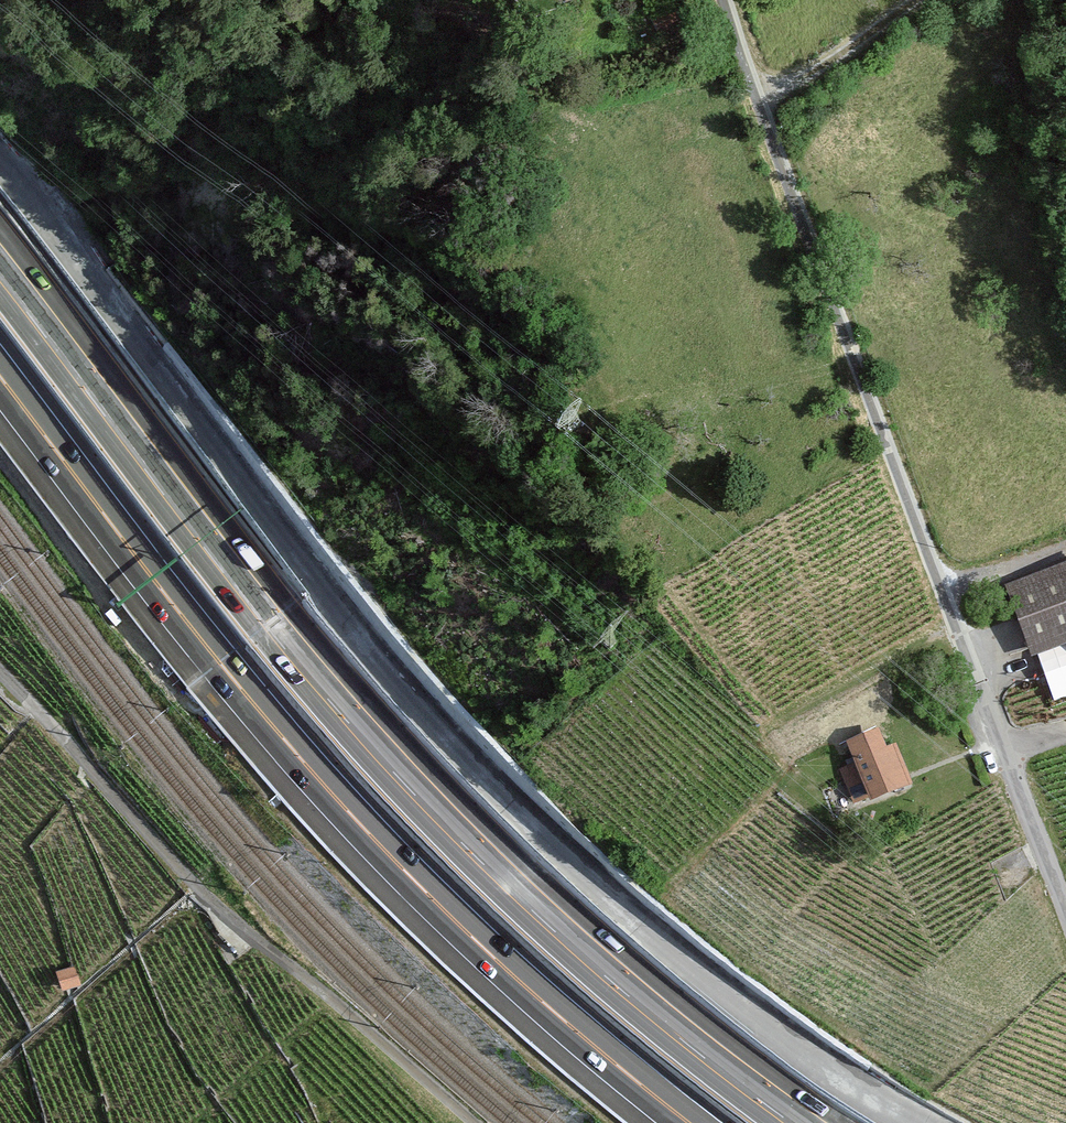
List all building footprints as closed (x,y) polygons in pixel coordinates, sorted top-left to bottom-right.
[(1014,588),(1036,648),(1065,637),(1065,569),(1014,588)] [(880,730),(849,741),(856,760),(843,764),(856,802),(910,783),(897,746),(886,750),(880,730)] [(73,968),(60,973),(65,990),(79,986),(73,968)]
